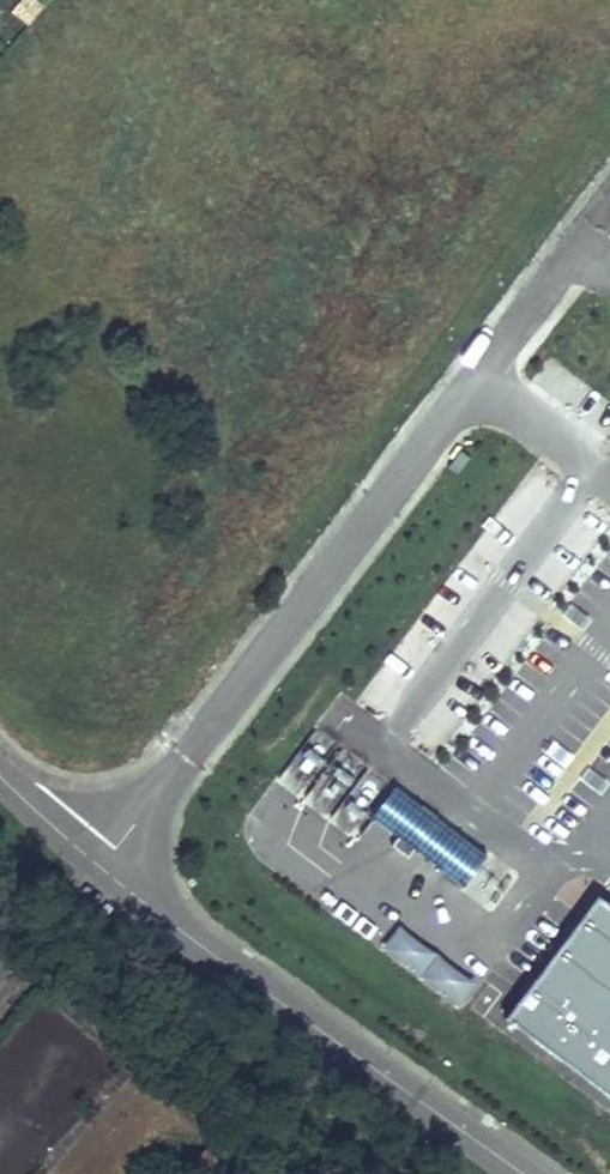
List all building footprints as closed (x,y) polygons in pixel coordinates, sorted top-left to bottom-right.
[(422,804),(397,785),(373,817),(398,836),(422,804)] [(423,804),(422,804),(398,836),(392,844),(409,857),(415,849),(439,817),(440,816),(423,804)] [(487,853),(439,817),(415,849),(463,885),(487,853)]
